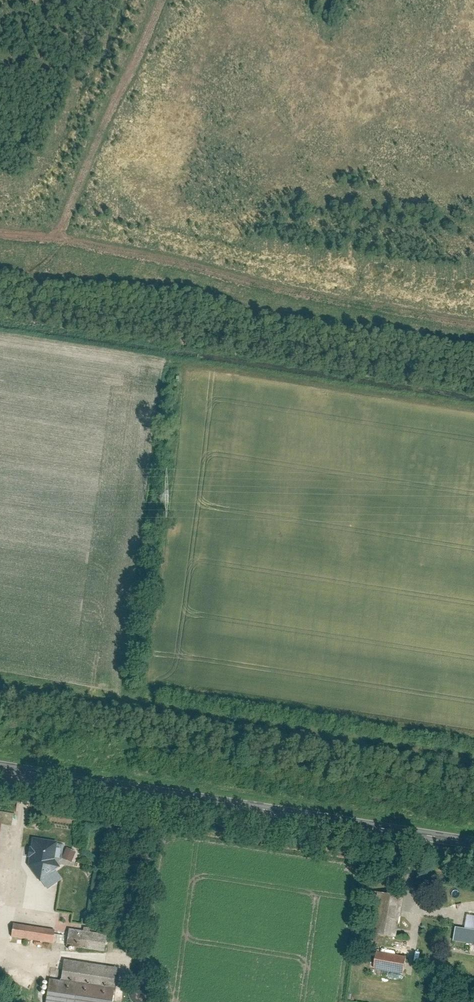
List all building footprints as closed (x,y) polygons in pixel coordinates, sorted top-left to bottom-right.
[(32,839),(28,867),(39,882),(41,881),(56,871),(60,868),(54,860),(57,843),(32,839)] [(76,852),(66,848),(61,859),(71,863),(76,852)] [(62,879),(56,871),(41,881),(47,890),(62,879)] [(366,933),(396,938),(403,897),(373,892),(366,933)] [(12,924),(11,936),(55,943),(57,931),(12,924)] [(455,928),(453,942),(473,945),(473,931),(455,928)] [(68,929),(65,945),(106,952),(109,936),(68,929)] [(377,952),(374,970),(403,975),(406,957),(377,952)] [(63,960),(60,981),(114,990),(117,969),(63,960)] [(45,1001),(112,1001),(114,990),(60,981),(49,980),(45,1001)]
